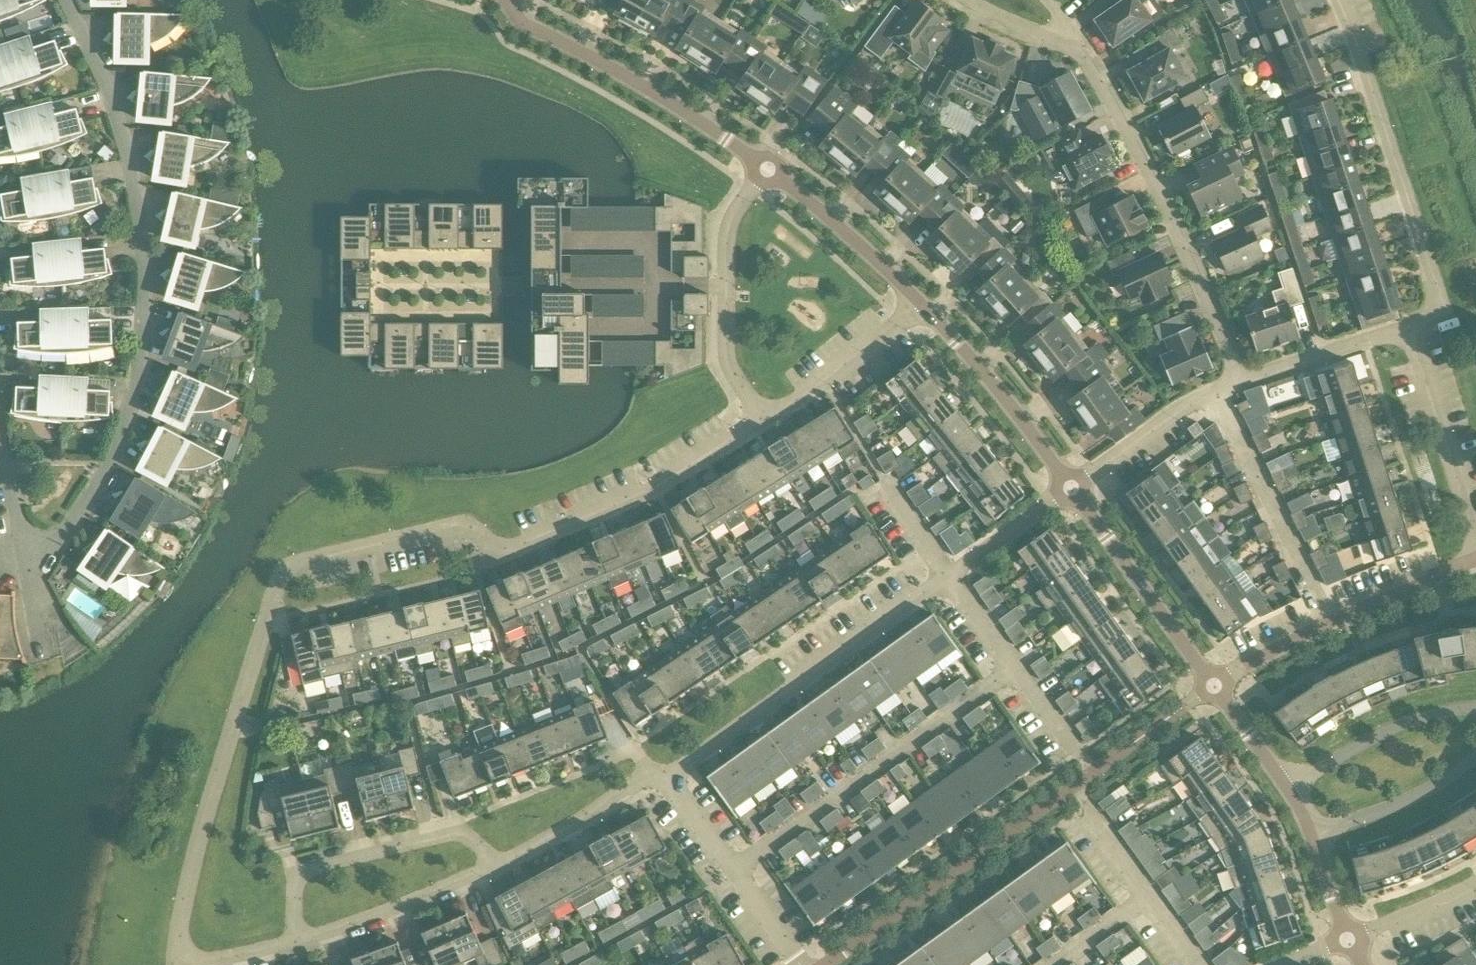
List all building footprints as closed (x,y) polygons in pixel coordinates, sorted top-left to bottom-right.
[(1,22),(17,16),(33,9),(48,0),(0,0),(0,20),(1,22)] [(616,13),(622,17),(619,21),(634,29),(649,0),(623,0),(616,13)] [(634,29),(648,36),(650,32),(656,35),(664,21),(675,27),(691,1),(689,0),(649,0),(634,29)] [(826,13),(806,0),(798,12),(818,25),(826,13)] [(941,41),(947,34),(935,25),(940,19),(916,0),(900,22),(888,14),(864,46),(881,59),(894,41),(912,55),(909,58),(925,70),(924,71),(925,71),(934,55),(936,52),(934,51),(941,41)] [(1154,0),(1124,0),(1125,1),(1096,20),(1106,34),(1103,36),(1110,46),(1112,44),(1113,46),(1153,18),(1155,22),(1162,17),(1160,14),(1162,12),(1154,0)] [(1220,5),(1217,0),(1205,0),(1210,10),(1220,5)] [(1252,15),(1288,0),(1245,0),(1252,15)] [(1252,15),(1260,35),(1268,32),(1298,19),(1289,0),(1288,0),(1252,15)] [(691,1),(675,27),(687,34),(678,48),(684,52),(681,56),(695,64),(722,22),(703,10),(704,9),(691,1)] [(778,5),(772,15),(802,35),(808,25),(778,5)] [(1226,19),(1220,5),(1210,10),(1217,24),(1226,19)] [(184,20),(186,16),(187,16),(187,15),(119,14),(119,28),(115,28),(109,44),(118,46),(118,62),(148,63),(149,46),(153,45),(158,43),(162,41),(167,38),(171,35),(174,32),(178,28),(181,24),(184,20)] [(1268,32),(1276,51),(1276,52),(1306,39),(1298,19),(1268,32)] [(722,22),(695,64),(709,73),(711,69),(717,72),(726,58),(737,66),(754,40),(741,31),(740,33),(722,22)] [(826,36),(811,25),(802,38),(817,49),(826,36)] [(17,26),(5,31),(8,42),(21,38),(17,26)] [(1171,50),(1181,44),(1172,28),(1142,48),(1149,60),(1128,72),(1135,85),(1134,89),(1139,98),(1143,100),(1144,102),(1186,78),(1171,50)] [(1226,49),(1236,45),(1232,31),(1222,34),(1226,49)] [(8,43),(22,87),(38,81),(54,73),(69,65),(62,51),(60,51),(57,41),(35,48),(31,36),(8,43)] [(1001,90),(1016,58),(1002,51),(1003,48),(988,41),(987,44),(972,38),(958,71),(972,77),(968,85),(984,92),(987,84),(1001,90)] [(1276,52),(1276,51),(1268,54),(1277,75),(1314,59),(1306,39),(1276,52)] [(767,48),(754,40),(737,66),(748,73),(739,87),(744,90),(741,94),(754,103),(783,62),(766,50),(767,48)] [(8,43),(0,46),(0,93),(5,92),(22,87),(8,43)] [(1236,45),(1226,49),(1231,63),(1241,60),(1236,45)] [(1323,80),(1314,59),(1277,75),(1286,96),(1323,80)] [(783,62),(754,103),(768,113),(771,109),(776,112),(785,99),(805,113),(826,83),(805,68),(801,74),(783,62)] [(933,115),(956,74),(943,67),(920,108),(933,115)] [(209,84),(212,79),(213,80),(213,79),(145,72),(144,86),(140,86),(132,102),(142,105),(141,120),(170,123),(172,107),(177,106),(182,104),(186,102),(191,100),(195,98),(199,95),(202,91),(206,88),(209,84)] [(1086,107),(1089,105),(1074,77),(1071,79),(1069,74),(1060,79),(1059,76),(1050,81),(1051,84),(1043,88),(1019,81),(1011,109),(1016,111),(1020,109),(1036,139),(1056,128),(1050,118),(1057,115),(1062,125),(1089,111),(1086,107)] [(1234,92),(1244,89),(1240,74),(1230,78),(1234,92)] [(1196,107),(1209,101),(1202,88),(1180,99),(1186,112),(1158,127),(1166,142),(1166,146),(1168,150),(1171,152),(1173,156),(1178,153),(1182,153),(1185,151),(1188,148),(1211,136),(1196,107)] [(834,89),(814,113),(811,117),(831,133),(821,146),(826,150),(823,154),(835,164),(867,125),(851,112),(852,110),(851,102),(834,89)] [(1249,103),(1244,89),(1234,92),(1239,107),(1249,103)] [(1299,135),(1338,122),(1330,101),(1322,103),(1319,93),(1289,105),(1299,135)] [(899,94),(893,100),(898,104),(901,104),(905,99),(899,94)] [(55,101),(58,111),(77,106),(74,96),(55,101)] [(29,108),(40,152),(57,147),(73,141),(89,134),(82,119),(80,119),(78,109),(56,115),(52,102),(29,108)] [(29,108),(5,114),(8,126),(0,129),(0,158),(6,158),(23,156),(40,152),(29,108)] [(215,122),(212,139),(229,142),(231,125),(215,122)] [(1338,122),(1299,135),(1306,156),(1344,143),(1338,122)] [(884,139),(867,125),(835,164),(848,175),(851,171),(856,175),(866,162),(877,171),(897,147),(885,137),(884,139)] [(1080,130),(1071,134),(1041,150),(1053,174),(1054,174),(1059,185),(1067,183),(1071,181),(1075,190),(1114,170),(1107,157),(1111,155),(1109,151),(1112,149),(1106,138),(1103,139),(1101,135),(1087,142),(1080,130)] [(1259,148),(1269,145),(1264,130),(1254,134),(1259,148)] [(227,148),(230,144),(231,144),(231,143),(164,132),(162,146),(158,146),(149,161),(159,164),(156,180),(186,185),(188,168),(193,168),(198,166),(203,165),(208,163),(212,161),(216,158),(220,155),(224,151),(227,148)] [(1243,155),(1254,152),(1249,138),(1239,141),(1243,155)] [(1344,143),(1306,156),(1312,176),(1351,163),(1344,143)] [(972,157),(985,161),(988,148),(975,144),(972,157)] [(1269,145),(1259,148),(1264,163),(1274,159),(1269,145)] [(106,146),(98,155),(107,162),(115,154),(106,146)] [(953,146),(944,156),(970,180),(979,170),(953,146)] [(877,171),(887,179),(876,192),(881,196),(877,200),(889,211),(923,173),(907,159),(908,158),(897,147),(877,171)] [(1196,165),(1203,179),(1188,186),(1189,189),(1187,192),(1191,200),(1194,201),(1202,216),(1241,197),(1236,186),(1240,175),(1244,173),(1232,148),(1196,165)] [(926,171),(942,185),(949,176),(933,162),(926,171)] [(1358,184),(1351,163),(1312,176),(1319,197),(1358,184)] [(46,174),(54,219),(71,215),(87,210),(103,204),(98,188),(96,189),(94,178),(72,182),(70,170),(46,174)] [(1272,189),(1282,186),(1278,172),(1268,175),(1272,189)] [(939,187),(923,173),(889,211),(901,221),(905,218),(910,222),(921,210),(930,219),(951,197),(940,186),(939,187)] [(54,219),(46,174),(22,178),(24,191),(2,195),(3,205),(1,206),(2,222),(19,222),(37,221),(54,219)] [(1017,207),(1027,198),(1007,174),(996,183),(1017,207)] [(562,289),(562,208),(589,209),(589,179),(519,179),(519,209),(532,209),(532,279),(532,289),(532,299),(532,371),(560,371),(560,385),(589,385),(589,365),(589,314),(585,314),(585,294),(562,294),(562,289)] [(1365,205),(1358,184),(1319,197),(1326,217),(1365,205)] [(1282,186),(1272,189),(1277,204),(1287,200),(1282,186)] [(195,246),(199,230),(204,230),(208,229),(213,228),(218,226),(223,224),(227,222),(231,219),(235,216),(238,212),(242,209),(243,209),(243,208),(177,192),(174,206),(170,205),(160,220),(169,224),(166,239),(195,246)] [(671,232),(671,224),(673,224),(695,224),(695,242),(673,242),(671,242),(671,273),(685,273),(685,279),(709,279),(709,257),(704,257),(704,207),(671,195),(670,196),(672,197),(672,207),(656,207),(656,232),(671,232)] [(1142,228),(1147,226),(1144,220),(1145,220),(1140,210),(1139,211),(1137,205),(1135,206),(1132,200),(1134,200),(1132,197),(1111,208),(1104,195),(1074,210),(1088,237),(1104,229),(1111,243),(1128,235),(1133,236),(1140,233),(1142,228)] [(930,219),(940,228),(928,240),(933,245),(930,248),(941,260),(972,229),(972,230),(977,225),(962,209),(963,208),(951,197),(930,219)] [(386,217),(371,217),(371,243),(386,243),(386,249),(415,249),(415,243),(415,217),(416,217),(416,204),(386,204),(386,217)] [(430,217),(416,217),(415,217),(415,243),(430,243),(430,249),(459,249),(459,243),(459,217),(460,204),(430,204),(430,217)] [(474,217),(459,217),(459,243),(474,243),(474,249),(503,249),(503,204),(474,204),(474,217)] [(1372,225),(1365,205),(1326,217),(1333,238),(1372,225)] [(1259,235),(1272,229),(1262,206),(1239,216),(1245,229),(1214,243),(1218,252),(1215,255),(1219,263),(1223,263),(1227,272),(1241,266),(1244,268),(1254,264),(1254,260),(1263,256),(1257,241),(1259,235)] [(1000,212),(991,222),(996,227),(1006,218),(1000,212)] [(1286,230),(1296,227),(1291,213),(1281,216),(1286,230)] [(342,217),(342,233),(342,261),(353,261),(353,274),(357,274),(357,287),(371,287),(371,243),(371,217),(342,217)] [(993,238),(992,239),(977,225),(972,230),(972,229),(941,260),(952,271),(956,268),(960,272),(975,257),(986,268),(1004,249),(993,238)] [(1378,246),(1372,225),(1333,238),(1339,259),(1378,246)] [(1301,242),(1296,227),(1286,230),(1291,245),(1301,242)] [(1035,236),(1028,228),(1020,235),(1027,243),(1035,236)] [(58,241),(63,286),(80,284),(97,280),(113,275),(109,259),(106,248),(83,251),(82,238),(58,241)] [(63,286),(58,241),(33,243),(35,256),(12,258),(13,269),(11,269),(11,286),(28,287),(45,287),(63,286)] [(1378,246),(1339,259),(1346,279),(1385,266),(1378,246)] [(1289,259),(1284,247),(1275,252),(1280,263),(1289,259)] [(982,271),(991,280),(978,291),(983,296),(979,299),(990,311),(1027,278),(1013,262),(1014,260),(1004,249),(986,268),(982,271)] [(1164,286),(1172,282),(1159,253),(1137,263),(1132,251),(1107,262),(1114,277),(1119,274),(1132,301),(1140,297),(1144,304),(1167,294),(1164,286)] [(198,308),(202,292),(207,292),(212,292),(217,291),(222,289),(227,287),(231,285),(235,283),(240,280),(243,277),(247,273),(248,273),(183,253),(179,266),(176,265),(165,279),(174,284),(169,299),(198,308)] [(1300,272),(1310,269),(1305,254),(1295,257),(1300,272)] [(1385,266),(1346,279),(1353,300),(1392,287),(1385,266)] [(1290,307),(1304,303),(1292,268),(1278,273),(1283,288),(1272,292),(1277,307),(1265,311),(1265,309),(1262,308),(1254,310),(1252,313),(1253,315),(1245,317),(1252,337),(1252,341),(1253,345),(1255,348),(1257,351),(1260,350),(1264,351),(1267,350),(1270,347),(1273,346),(1274,348),(1288,343),(1287,342),(1300,337),(1290,307)] [(1310,269),(1300,272),(1304,286),(1314,283),(1310,269)] [(1042,293),(1027,278),(990,311),(1001,323),(1004,320),(1009,325),(1024,311),(1033,321),(1053,304),(1043,292),(1042,293)] [(342,313),(342,340),(342,356),(370,356),(371,330),(371,287),(357,287),(357,299),(353,299),(353,313),(342,313)] [(1399,309),(1392,287),(1353,300),(1363,329),(1385,322),(1383,314),(1399,309)] [(596,291),(595,313),(646,315),(646,293),(596,291)] [(673,341),(656,341),(656,366),(672,366),(672,376),(670,377),(671,378),(704,366),(704,316),(709,316),(709,295),(685,294),(685,300),(671,300),(671,331),(695,331),(695,349),(673,349),(673,341)] [(1313,313),(1323,310),(1318,295),(1308,298),(1313,313)] [(1030,324),(1039,334),(1026,345),(1030,350),(1026,353),(1036,365),(1075,334),(1062,317),(1063,316),(1053,304),(1033,321),(1030,324)] [(90,307),(65,308),(65,354),(83,353),(101,350),(118,346),(115,330),(113,330),(113,320),(90,320),(90,307)] [(65,354),(65,308),(41,309),(41,322),(18,322),(19,333),(17,333),(15,349),(31,352),(48,354),(65,354)] [(1328,324),(1323,310),(1313,313),(1318,327),(1328,324)] [(194,368),(200,353),(205,353),(210,353),(215,353),(220,351),(225,350),(229,348),(234,346),(238,343),(242,340),(246,337),(247,337),(183,313),(178,326),(175,325),(163,338),(172,343),(166,358),(194,368)] [(1212,368),(1213,367),(1201,338),(1199,339),(1200,340),(1198,341),(1192,327),(1194,327),(1193,326),(1187,328),(1181,314),(1153,326),(1160,341),(1165,339),(1171,353),(1161,357),(1160,356),(1159,356),(1162,363),(1160,364),(1166,379),(1169,378),(1172,385),(1173,385),(1172,383),(1190,376),(1191,377),(1190,378),(1190,379),(1202,374),(1202,373),(1201,373),(1200,371),(1211,367),(1212,368)] [(220,316),(217,324),(235,331),(238,323),(220,316)] [(386,330),(371,330),(370,356),(386,356),(386,369),(415,369),(415,356),(415,330),(416,330),(416,324),(386,324),(386,330)] [(430,330),(416,330),(415,330),(415,356),(430,356),(430,369),(459,369),(459,356),(459,330),(459,324),(430,324),(430,330)] [(474,330),(459,330),(459,356),(474,356),(474,369),(503,369),(503,324),(474,324),(474,330)] [(1075,334),(1036,365),(1046,378),(1050,375),(1054,380),(1067,370),(1075,380),(1100,362),(1090,349),(1089,350),(1075,334)] [(591,337),(590,363),(603,364),(603,337),(591,337)] [(900,402),(930,377),(916,360),(886,384),(900,402)] [(1075,380),(1084,391),(1070,401),(1074,406),(1070,409),(1080,422),(1115,397),(1102,379),(1109,374),(1100,362),(1075,380)] [(1322,396),(1359,385),(1354,369),(1355,368),(1353,362),(1347,364),(1315,375),(1322,396)] [(212,368),(205,383),(224,391),(231,377),(212,368)] [(185,427),(191,412),(196,413),(201,413),(206,413),(211,412),(216,411),(221,409),(225,407),(230,405),(234,402),(238,399),(239,400),(239,399),(177,371),(171,384),(168,383),(155,395),(164,401),(157,415),(185,427)] [(63,422),(65,376),(40,375),(40,388),(17,387),(17,397),(15,397),(12,413),(28,417),(46,420),(63,422)] [(89,377),(65,376),(63,422),(80,422),(97,421),(115,418),(113,402),(111,402),(111,391),(89,390),(89,377)] [(930,377),(900,402),(913,419),(943,394),(930,377)] [(1359,385),(1322,396),(1329,417),(1367,405),(1365,400),(1364,400),(1359,385)] [(943,394),(913,419),(906,425),(919,441),(927,435),(957,411),(943,394)] [(1127,414),(1115,397),(1080,422),(1089,435),(1093,432),(1097,437),(1110,428),(1119,439),(1143,421),(1134,409),(1127,414)] [(1241,414),(1252,408),(1248,400),(1236,405),(1241,414)] [(1367,405),(1329,417),(1336,438),(1372,426),(1367,410),(1368,410),(1367,405)] [(818,418),(839,451),(844,459),(861,449),(835,408),(818,418)] [(957,411),(927,435),(940,452),(971,428),(957,411)] [(859,431),(872,422),(868,414),(854,423),(859,431)] [(818,418),(802,428),(823,461),(839,451),(818,418)] [(872,422),(859,431),(864,438),(877,430),(872,422)] [(1194,438),(1204,431),(1197,422),(1187,429),(1194,438)] [(1372,426),(1336,438),(1342,458),(1380,446),(1378,441),(1377,441),(1372,426)] [(223,459),(224,459),(163,427),(156,439),(153,438),(140,449),(148,456),(141,470),(167,484),(175,469),(180,470),(185,470),(190,470),(195,470),(200,469),(204,468),(209,466),(214,464),(218,461),(222,459),(223,459)] [(802,428),(786,438),(806,472),(823,461),(802,428)] [(971,428),(940,452),(933,458),(946,475),(954,469),(984,444),(971,428)] [(1256,445),(1268,439),(1264,431),(1252,437),(1256,445)] [(224,459),(233,462),(241,439),(232,435),(224,459)] [(786,438),(786,437),(768,448),(769,449),(769,448),(790,482),(806,472),(786,438)] [(1268,439),(1256,445),(1260,453),(1272,447),(1268,439)] [(1218,458),(1230,452),(1226,443),(1214,449),(1218,458)] [(984,444),(954,469),(967,486),(998,461),(984,444)] [(1380,446),(1342,458),(1349,479),(1385,467),(1380,451),(1382,451),(1380,446)] [(769,449),(753,459),(774,492),(790,482),(769,448),(769,449)] [(882,467),(895,459),(891,451),(877,459),(882,467)] [(1230,452),(1218,458),(1222,466),(1234,460),(1230,452)] [(753,459),(737,469),(757,502),(774,492),(753,459)] [(900,466),(895,459),(882,467),(886,475),(900,466)] [(998,461),(967,486),(960,492),(973,509),(1011,478),(998,461)] [(1151,471),(1154,474),(1130,491),(1126,494),(1127,496),(1128,495),(1139,511),(1139,512),(1139,513),(1171,490),(1181,483),(1164,461),(1151,471)] [(1385,467),(1349,479),(1356,500),(1393,487),(1392,482),(1390,483),(1385,467)] [(757,502),(737,469),(720,479),(741,512),(757,502)] [(1275,484),(1287,478),(1283,470),(1271,476),(1275,484)] [(847,489),(858,482),(852,473),(841,480),(847,489)] [(864,491),(875,484),(869,475),(858,482),(864,491)] [(192,516),(197,514),(198,514),(140,478),(132,490),(129,489),(115,499),(123,506),(115,520),(140,535),(149,521),(154,522),(159,523),(164,523),(169,523),(174,523),(178,522),(183,520),(188,518),(192,516)] [(1011,478),(973,509),(987,526),(1025,496),(1011,478)] [(1291,486),(1287,478),(1275,484),(1279,492),(1291,486)] [(720,479),(705,489),(704,489),(725,522),(730,531),(746,521),(741,512),(720,479)] [(912,500),(925,491),(920,483),(907,492),(912,500)] [(1238,497),(1249,491),(1245,483),(1234,489),(1238,497)] [(820,494),(826,504),(837,496),(831,487),(820,494)] [(1395,492),(1393,487),(1356,500),(1362,520),(1398,508),(1393,493),(1395,492)] [(704,489),(705,489),(704,488),(687,498),(687,500),(688,499),(708,532),(725,522),(704,489)] [(1171,490),(1139,513),(1140,514),(1140,513),(1152,530),(1183,508),(1171,490)] [(930,498),(925,491),(912,500),(917,507),(930,498)] [(1254,499),(1249,491),(1238,497),(1242,505),(1254,499)] [(826,504),(820,494),(809,502),(815,511),(826,504)] [(688,499),(687,500),(671,510),(692,543),(708,532),(688,499)] [(844,499),(833,507),(839,516),(850,509),(844,499)] [(1165,548),(1196,525),(1206,518),(1193,500),(1183,508),(1152,530),(1164,547),(1165,548)] [(839,516),(833,507),(822,514),(828,523),(839,516)] [(799,508),(788,516),(794,525),(805,518),(799,508)] [(1403,524),(1398,508),(1362,520),(1369,541),(1407,529),(1405,523),(1403,524)] [(1294,523),(1306,517),(1302,509),(1290,515),(1294,523)] [(1342,511),(1325,516),(1329,528),(1346,523),(1342,511)] [(665,513),(647,521),(662,557),(680,549),(665,513)] [(794,525),(788,516),(777,523),(783,532),(794,525)] [(1310,526),(1306,517),(1294,523),(1299,531),(1310,526)] [(1166,548),(1178,565),(1219,536),(1206,518),(1196,525),(1165,548),(1165,549),(1166,548)] [(936,536),(949,527),(944,519),(931,528),(936,536)] [(662,557),(647,521),(629,528),(644,564),(662,557)] [(799,529),(805,539),(816,531),(810,522),(799,529)] [(851,534),(873,566),(890,555),(869,522),(851,534)] [(1257,536),(1269,530),(1265,522),(1253,528),(1257,536)] [(629,528),(612,536),(611,536),(627,572),(644,564),(629,528)] [(160,570),(164,568),(165,569),(166,568),(110,529),(102,541),(99,539),(84,549),(91,556),(77,576),(95,589),(100,582),(107,586),(116,573),(121,574),(126,575),(131,576),(136,576),(141,576),(146,575),(150,574),(155,572),(160,570)] [(805,539),(799,529),(788,536),(794,546),(805,539)] [(1031,570),(1062,547),(1049,529),(1018,552),(1031,570)] [(1407,529),(1369,541),(1376,562),(1412,551),(1407,534),(1408,533),(1407,529)] [(756,537),(762,546),(773,539),(767,530),(756,537)] [(1273,539),(1269,530),(1257,536),(1261,544),(1273,539)] [(954,556),(974,543),(966,531),(946,544),(954,556)] [(762,546),(756,537),(753,532),(744,538),(748,543),(746,544),(752,553),(762,546)] [(611,536),(612,536),(612,534),(593,542),(593,544),(594,543),(609,579),(613,588),(630,581),(627,572),(611,536)] [(873,566),(851,534),(835,545),(857,577),(873,566)] [(1190,583),(1221,561),(1231,554),(1219,536),(1178,565),(1190,582),(1190,583)] [(593,544),(576,551),(591,587),(609,579),(594,543),(593,544)] [(765,552),(771,561),(782,554),(776,545),(765,552)] [(835,545),(817,556),(839,589),(840,589),(857,577),(835,545)] [(1062,547),(1031,570),(1043,587),(1075,564),(1062,547)] [(1314,562),(1326,557),(1322,548),(1310,554),(1314,562)] [(591,587),(576,551),(558,558),(574,594),(591,587)] [(771,561),(765,552),(754,559),(760,569),(771,561)] [(727,563),(733,572),(744,566),(739,556),(727,563)] [(817,556),(800,568),(822,600),(821,601),(822,602),(840,590),(840,589),(839,589),(817,556)] [(1326,557),(1314,562),(1318,571),(1330,565),(1326,557)] [(574,594),(558,558),(541,566),(556,602),(574,594)] [(1234,578),(1221,561),(1190,583),(1191,584),(1203,600),(1234,578)] [(1276,576),(1288,570),(1284,561),(1272,567),(1276,576)] [(733,572),(727,563),(716,569),(722,579),(733,572)] [(1075,564),(1043,587),(1036,593),(1048,611),(1056,605),(1088,582),(1075,564)] [(541,566),(524,573),(523,573),(538,609),(556,602),(541,566)] [(731,574),(737,583),(748,577),(742,567),(731,574)] [(800,568),(783,580),(804,612),(821,601),(822,600),(800,568)] [(1292,578),(1288,570),(1276,576),(1280,584),(1292,578)] [(523,573),(524,573),(523,572),(504,580),(505,581),(521,617),(538,609),(523,573)] [(737,583),(731,574),(720,580),(726,590),(737,583)] [(1247,596),(1234,578),(1203,600),(1215,617),(1216,618),(1247,596)] [(673,584),(678,594),(690,589),(685,579),(673,584)] [(804,612),(783,580),(766,591),(788,623),(804,612)] [(505,581),(487,588),(506,633),(524,626),(521,617),(505,581)] [(1100,599),(1088,582),(1056,605),(1069,622),(1100,599)] [(678,594),(673,584),(661,590),(667,600),(678,594)] [(985,603),(998,594),(993,586),(980,596),(985,603)] [(695,593),(700,603),(712,597),(707,587),(695,593)] [(480,590),(461,595),(470,633),(490,628),(480,590)] [(0,595),(0,608),(15,608),(15,603),(15,597),(16,591),(13,591),(13,595),(0,595)] [(766,591),(750,602),(772,634),(788,623),(766,591)] [(700,603),(695,593),(684,599),(689,609),(700,603)] [(1003,601),(998,594),(985,603),(990,610),(1003,601)] [(461,595),(442,599),(452,637),(454,647),(472,642),(470,633),(461,595)] [(651,596),(639,602),(644,612),(656,606),(651,596)] [(1247,596),(1216,618),(1216,619),(1217,619),(1228,635),(1229,637),(1233,634),(1260,614),(1247,596)] [(442,599),(425,604),(424,604),(433,642),(452,637),(442,599)] [(1069,622),(1062,628),(1074,645),(1081,640),(1113,617),(1100,599),(1069,622)] [(424,604),(425,604),(424,602),(404,607),(404,608),(405,608),(414,646),(416,656),(435,651),(433,642),(424,604)] [(644,612),(639,602),(627,608),(632,617),(644,612)] [(772,634),(750,602),(732,613),(754,646),(755,645),(772,634)] [(659,611),(664,621),(676,615),(671,605),(659,611)] [(754,646),(732,613),(727,605),(710,617),(715,625),(737,657),(737,658),(737,659),(756,646),(755,645),(754,646)] [(0,608),(0,620),(16,621),(16,617),(15,608),(0,608)] [(405,608),(404,608),(386,613),(396,651),(414,646),(405,608)] [(664,621),(659,611),(647,617),(652,627),(664,621)] [(386,613),(368,617),(377,655),(396,651),(386,613)] [(605,619),(610,629),(621,623),(616,613),(605,619)] [(912,629),(936,663),(956,648),(962,656),(963,655),(933,614),(912,629)] [(368,617),(349,622),(358,660),(377,655),(368,617)] [(1126,634),(1113,617),(1081,640),(1094,658),(1126,634)] [(610,629),(605,619),(593,625),(598,635),(610,629)] [(0,620),(0,633),(18,633),(17,629),(16,621),(0,620)] [(1010,638),(1023,629),(1018,621),(1005,631),(1010,638)] [(349,622),(331,626),(330,626),(342,674),(360,669),(358,660),(349,622)] [(622,630),(628,640),(639,634),(634,624),(622,630)] [(330,626),(331,626),(331,625),(311,630),(311,631),(312,631),(323,678),(342,674),(330,626)] [(715,625),(698,636),(720,669),(737,658),(737,657),(715,625)] [(1425,674),(1443,670),(1444,675),(1465,671),(1475,670),(1475,627),(1459,629),(1438,633),(1413,639),(1415,643),(1416,642),(1424,674),(1425,674)] [(936,663),(912,629),(892,644),(916,678),(936,663)] [(1029,636),(1023,629),(1010,638),(1016,645),(1029,636)] [(582,630),(570,636),(575,646),(587,640),(582,630)] [(628,640),(622,630),(611,635),(616,645),(628,640)] [(312,631),(311,631),(292,635),(304,685),(324,680),(323,678),(312,631)] [(0,633),(0,645),(21,646),(20,642),(19,638),(18,633),(0,633)] [(1094,658),(1106,674),(1107,675),(1138,652),(1126,634),(1094,658)] [(575,646),(570,636),(559,642),(564,652),(575,646)] [(698,636),(681,648),(703,680),(720,669),(698,636)] [(597,655),(609,649),(604,639),(592,645),(597,655)] [(1415,643),(1393,649),(1405,685),(1427,679),(1425,674),(1424,674),(1416,642),(1415,643)] [(916,678),(892,644),(871,659),(895,692),(916,678)] [(21,646),(0,645),(0,659),(23,659),(24,663),(27,663),(25,657),(23,652),(21,646)] [(547,646),(535,650),(538,661),(551,657),(547,646)] [(703,680),(681,648),(664,659),(686,692),(703,680)] [(1393,649),(1372,657),(1386,692),(1405,685),(1393,649)] [(538,661),(535,650),(522,654),(526,665),(538,661)] [(1107,675),(1106,674),(1098,680),(1111,698),(1151,669),(1138,652),(1107,675)] [(1035,673),(1049,664),(1043,656),(1030,666),(1035,673)] [(1386,692),(1372,657),(1352,666),(1367,700),(1386,692)] [(557,662),(560,672),(572,669),(569,658),(557,662)] [(664,659),(648,670),(670,703),(670,702),(686,692),(664,659)] [(871,659),(851,673),(875,707),(895,692),(871,659)] [(560,672),(557,662),(544,666),(547,676),(560,672)] [(478,668),(481,678),(494,675),(490,664),(478,668)] [(1054,671),(1049,664),(1035,673),(1041,680),(1054,671)] [(1352,666),(1331,676),(1349,709),(1367,700),(1352,666)] [(481,678),(478,668),(465,671),(468,682),(481,678)] [(1164,688),(1151,669),(1111,698),(1125,716),(1164,688)] [(518,674),(521,685),(534,681),(530,670),(518,674)] [(670,703),(648,670),(631,681),(652,714),(652,715),(671,703),(670,702),(670,703)] [(875,707),(851,673),(830,688),(855,722),(875,707)] [(521,685),(518,674),(505,678),(509,689),(521,685)] [(441,678),(444,689),(457,685),(454,675),(441,678)] [(1331,676),(1312,687),(1331,719),(1349,709),(1331,676)] [(444,689),(441,678),(429,682),(432,693),(444,689)] [(952,685),(960,695),(968,689),(960,678),(952,685)] [(652,714),(631,681),(613,693),(635,726),(652,714)] [(479,686),(482,696),(494,693),(491,682),(479,686)] [(404,689),(407,700),(420,696),(417,685),(404,689)] [(960,695),(952,685),(943,691),(951,701),(960,695)] [(482,696),(479,686),(466,689),(469,700),(482,696)] [(1312,687),(1293,699),(1314,730),(1331,719),(1312,687)] [(379,688),(366,691),(368,702),(381,699),(379,688)] [(830,688),(810,703),(834,736),(855,722),(830,688)] [(407,700),(404,689),(392,693),(395,703),(407,700)] [(368,702),(366,691),(353,694),(356,705),(368,702)] [(1061,708),(1074,699),(1069,691),(1055,701),(1061,708)] [(440,697),(443,708),(455,704),(451,694),(440,697)] [(341,697),(329,699),(331,710),(344,708),(341,697)] [(440,697),(426,701),(420,703),(416,705),(414,709),(414,712),(415,716),(443,708),(440,697)] [(331,710),(329,699),(316,702),(318,713),(331,710)] [(1079,706),(1074,699),(1061,708),(1066,715),(1079,706)] [(1314,730),(1293,699),(1274,713),(1297,743),(1314,730)] [(594,701),(574,709),(588,745),(608,738),(594,701)] [(834,736),(810,703),(789,717),(814,751),(834,736)] [(971,712),(979,723),(988,716),(980,706),(971,712)] [(911,714),(919,725),(927,718),(920,708),(911,714)] [(588,745),(574,709),(555,716),(570,753),(588,745)] [(979,723),(971,712),(963,718),(971,729),(979,723)] [(919,725),(911,714),(902,720),(910,731),(919,725)] [(570,753),(555,716),(536,724),(551,760),(570,753)] [(789,717),(769,732),(793,766),(814,751),(789,717)] [(1015,730),(995,744),(1019,778),(1040,763),(1010,721),(1009,722),(1015,730)] [(536,724),(517,731),(532,768),(551,760),(536,724)] [(1086,744),(1100,734),(1094,727),(1081,736),(1086,744)] [(517,731),(498,738),(512,775),(513,775),(532,768),(517,731)] [(793,766),(769,732),(749,747),(773,781),(793,766)] [(931,741),(938,752),(947,746),(939,735),(931,741)] [(879,737),(870,743),(878,754),(886,748),(879,737)] [(512,775),(498,738),(479,746),(494,782),(493,783),(493,784),(514,776),(513,775),(512,775)] [(1182,779),(1214,756),(1201,738),(1161,766),(1174,784),(1182,779)] [(938,752),(931,741),(922,747),(930,758),(938,752)] [(878,754),(870,743),(862,750),(869,760),(878,754)] [(1019,778),(995,744),(974,759),(999,792),(1019,778)] [(479,746),(460,753),(475,790),(493,783),(494,782),(479,746)] [(403,766),(381,772),(391,815),(415,809),(407,777),(421,773),(414,747),(399,751),(403,766)] [(749,747),(728,762),(752,795),(773,781),(749,747)] [(475,790),(460,753),(441,761),(455,797),(475,790)] [(1214,756),(1182,779),(1194,796),(1226,774),(1214,756)] [(848,775),(858,769),(850,758),(841,765),(848,775)] [(999,792),(974,759),(954,773),(978,807),(999,792)] [(391,815),(381,772),(378,761),(355,767),(354,762),(339,766),(346,792),(359,789),(366,814),(367,820),(371,819),(372,819),(391,815)] [(752,795),(728,762),(707,777),(737,818),(738,818),(732,810),(752,795)] [(898,781),(907,774),(899,764),(890,770),(898,781)] [(326,774),(303,780),(316,833),(340,827),(332,795),(346,792),(339,766),(325,769),(326,774)] [(954,773),(934,788),(958,822),(978,807),(954,773)] [(1226,774),(1194,796),(1186,802),(1199,820),(1239,791),(1226,774)] [(878,779),(869,785),(877,796),(886,790),(878,779)] [(316,833),(303,780),(280,785),(279,781),(264,784),(266,791),(262,792),(260,803),(259,812),(263,828),(261,829),(262,829),(277,826),(276,822),(287,819),(291,833),(292,839),(296,838),(297,838),(316,833)] [(817,781),(809,787),(817,798),(825,792),(817,781)] [(877,796),(869,785),(861,791),(869,802),(877,796)] [(817,798),(809,787),(800,794),(808,804),(817,798)] [(958,822),(934,788),(913,803),(937,836),(958,822)] [(1251,809),(1239,791),(1199,820),(1212,838),(1251,809)] [(1104,811),(1117,801),(1111,794),(1098,803),(1104,811)] [(937,836),(913,803),(893,817),(917,851),(937,836)] [(1465,810),(1475,827),(1475,803),(1465,810)] [(837,808),(829,815),(836,825),(845,819),(837,808)] [(1260,821),(1251,809),(1212,838),(1222,851),(1266,829),(1262,821),(1260,821)] [(1465,810),(1448,821),(1466,854),(1475,848),(1475,827),(1465,810)] [(777,811),(768,817),(776,827),(785,821),(777,811)] [(648,814),(629,825),(648,859),(667,849),(648,814)] [(836,825),(829,815),(820,821),(828,831),(836,825)] [(776,827),(768,817),(760,823),(767,834),(776,827)] [(893,817),(872,832),(897,866),(917,851),(893,817)] [(1123,838),(1137,829),(1131,821),(1118,831),(1123,838)] [(1448,821),(1430,830),(1447,864),(1466,854),(1448,821)] [(629,825),(610,835),(629,870),(648,859),(629,825)] [(1142,836),(1137,829),(1123,838),(1129,846),(1142,836)] [(1266,829),(1222,851),(1228,871),(1237,865),(1274,852),(1268,837),(1270,837),(1266,829)] [(1447,864),(1430,830),(1411,839),(1426,874),(1447,864)] [(872,832),(852,847),(876,880),(897,866),(872,832)] [(610,835),(610,834),(590,845),(590,846),(591,846),(610,880),(629,870),(610,835)] [(787,844),(795,855),(804,849),(796,838),(787,844)] [(1426,874),(1411,839),(1392,846),(1405,882),(1426,874)] [(1046,857),(1070,891),(1090,877),(1096,885),(1097,884),(1067,842),(1046,857)] [(795,855),(787,844),(779,850),(786,861),(795,855)] [(591,846),(590,846),(572,856),(595,899),(614,888),(610,880),(591,846)] [(1405,882),(1392,846),(1373,852),(1384,889),(1405,882)] [(876,880),(852,847),(831,861),(856,895),(876,880)] [(1281,872),(1274,852),(1237,865),(1228,871),(1234,888),(1244,885),(1281,872)] [(1384,889),(1373,852),(1352,858),(1361,895),(1384,889)] [(572,856),(553,866),(572,901),(576,909),(595,899),(572,856)] [(1149,873),(1162,864),(1157,856),(1143,866),(1149,873)] [(1070,891),(1046,857),(1025,872),(1050,906),(1070,891)] [(856,895),(831,861),(811,876),(835,910),(856,895)] [(1167,871),(1162,864),(1149,873),(1154,881),(1167,871)] [(553,866),(534,877),(553,911),(572,901),(553,866)] [(1050,906),(1025,872),(1005,887),(1029,921),(1050,906)] [(1234,888),(1241,909),(1250,905),(1288,893),(1281,872),(1244,885),(1234,888)] [(791,891),(785,883),(784,883),(814,925),(835,910),(811,876),(791,891)] [(553,911),(534,877),(515,887),(540,932),(549,927),(548,925),(557,919),(553,911)] [(515,887),(495,898),(504,914),(493,920),(497,930),(502,928),(506,935),(503,937),(509,948),(540,932),(515,887)] [(1029,921),(1005,887),(984,902),(1009,935),(1029,921)] [(673,905),(685,898),(680,888),(667,895),(673,905)] [(1174,908),(1187,899),(1182,892),(1169,901),(1174,908)] [(1288,893),(1250,905),(1241,909),(1248,929),(1295,913),(1288,893)] [(691,915),(704,908),(698,898),(686,905),(691,915)] [(648,906),(654,915),(666,909),(660,899),(648,906)] [(1192,906),(1187,899),(1174,908),(1179,916),(1192,906)] [(984,902),(964,916),(988,950),(1009,935),(984,902)] [(654,915),(648,906),(636,912),(642,922),(654,915)] [(1086,913),(1093,924),(1102,918),(1094,907),(1086,913)] [(667,915),(672,925),(684,919),(679,909),(667,915)] [(444,923),(462,963),(476,957),(479,964),(498,964),(504,962),(493,937),(480,943),(467,913),(444,923)] [(1093,924),(1086,913),(1077,919),(1085,930),(1093,924)] [(1302,934),(1295,913),(1248,929),(1256,950),(1302,934)] [(672,925),(667,915),(655,922),(660,932),(672,925)] [(988,950),(964,916),(944,931),(968,964),(988,950)] [(610,927),(616,936),(628,930),(622,920),(610,927)] [(444,923),(426,931),(422,933),(425,939),(424,939),(435,963),(430,964),(458,964),(462,963),(444,923)] [(616,936),(610,927),(599,933),(604,943),(616,936)] [(1199,943),(1212,934),(1207,927),(1194,936),(1199,943)] [(641,930),(629,936),(635,946),(646,940),(641,930)] [(944,931),(923,946),(937,964),(968,964),(944,931)] [(719,964),(745,964),(727,933),(708,944),(719,964)] [(1105,940),(1113,951),(1121,945),(1114,934),(1105,940)] [(1218,941),(1212,934),(1199,943),(1205,951),(1218,941)] [(635,946),(629,936),(617,943),(623,953),(635,946)] [(1045,943),(1053,953),(1061,947),(1053,936),(1045,943)] [(706,945),(702,937),(684,947),(694,964),(719,964),(708,944),(706,945)] [(1459,958),(1471,951),(1463,938),(1441,952),(1448,963),(1444,964),(1463,964),(1459,958)] [(1113,951),(1105,940),(1096,946),(1104,957),(1113,951)] [(573,947),(578,957),(590,950),(585,941),(573,947)] [(375,950),(380,964),(406,964),(398,942),(375,950)] [(1053,953),(1045,943),(1036,949),(1044,959),(1053,953)] [(903,961),(906,964),(937,964),(923,946),(903,961)] [(578,957),(573,947),(561,954),(566,964),(578,957)] [(684,947),(665,957),(670,964),(694,964),(684,947)] [(1231,947),(1225,951),(1212,961),(1215,964),(1253,964),(1231,947)] [(375,950),(356,957),(352,959),(354,964),(380,964),(375,950)] [(1139,964),(1155,964),(1144,950),(1143,950),(1148,958),(1139,964)] [(591,957),(596,964),(601,964),(609,961),(603,951),(591,957)]
